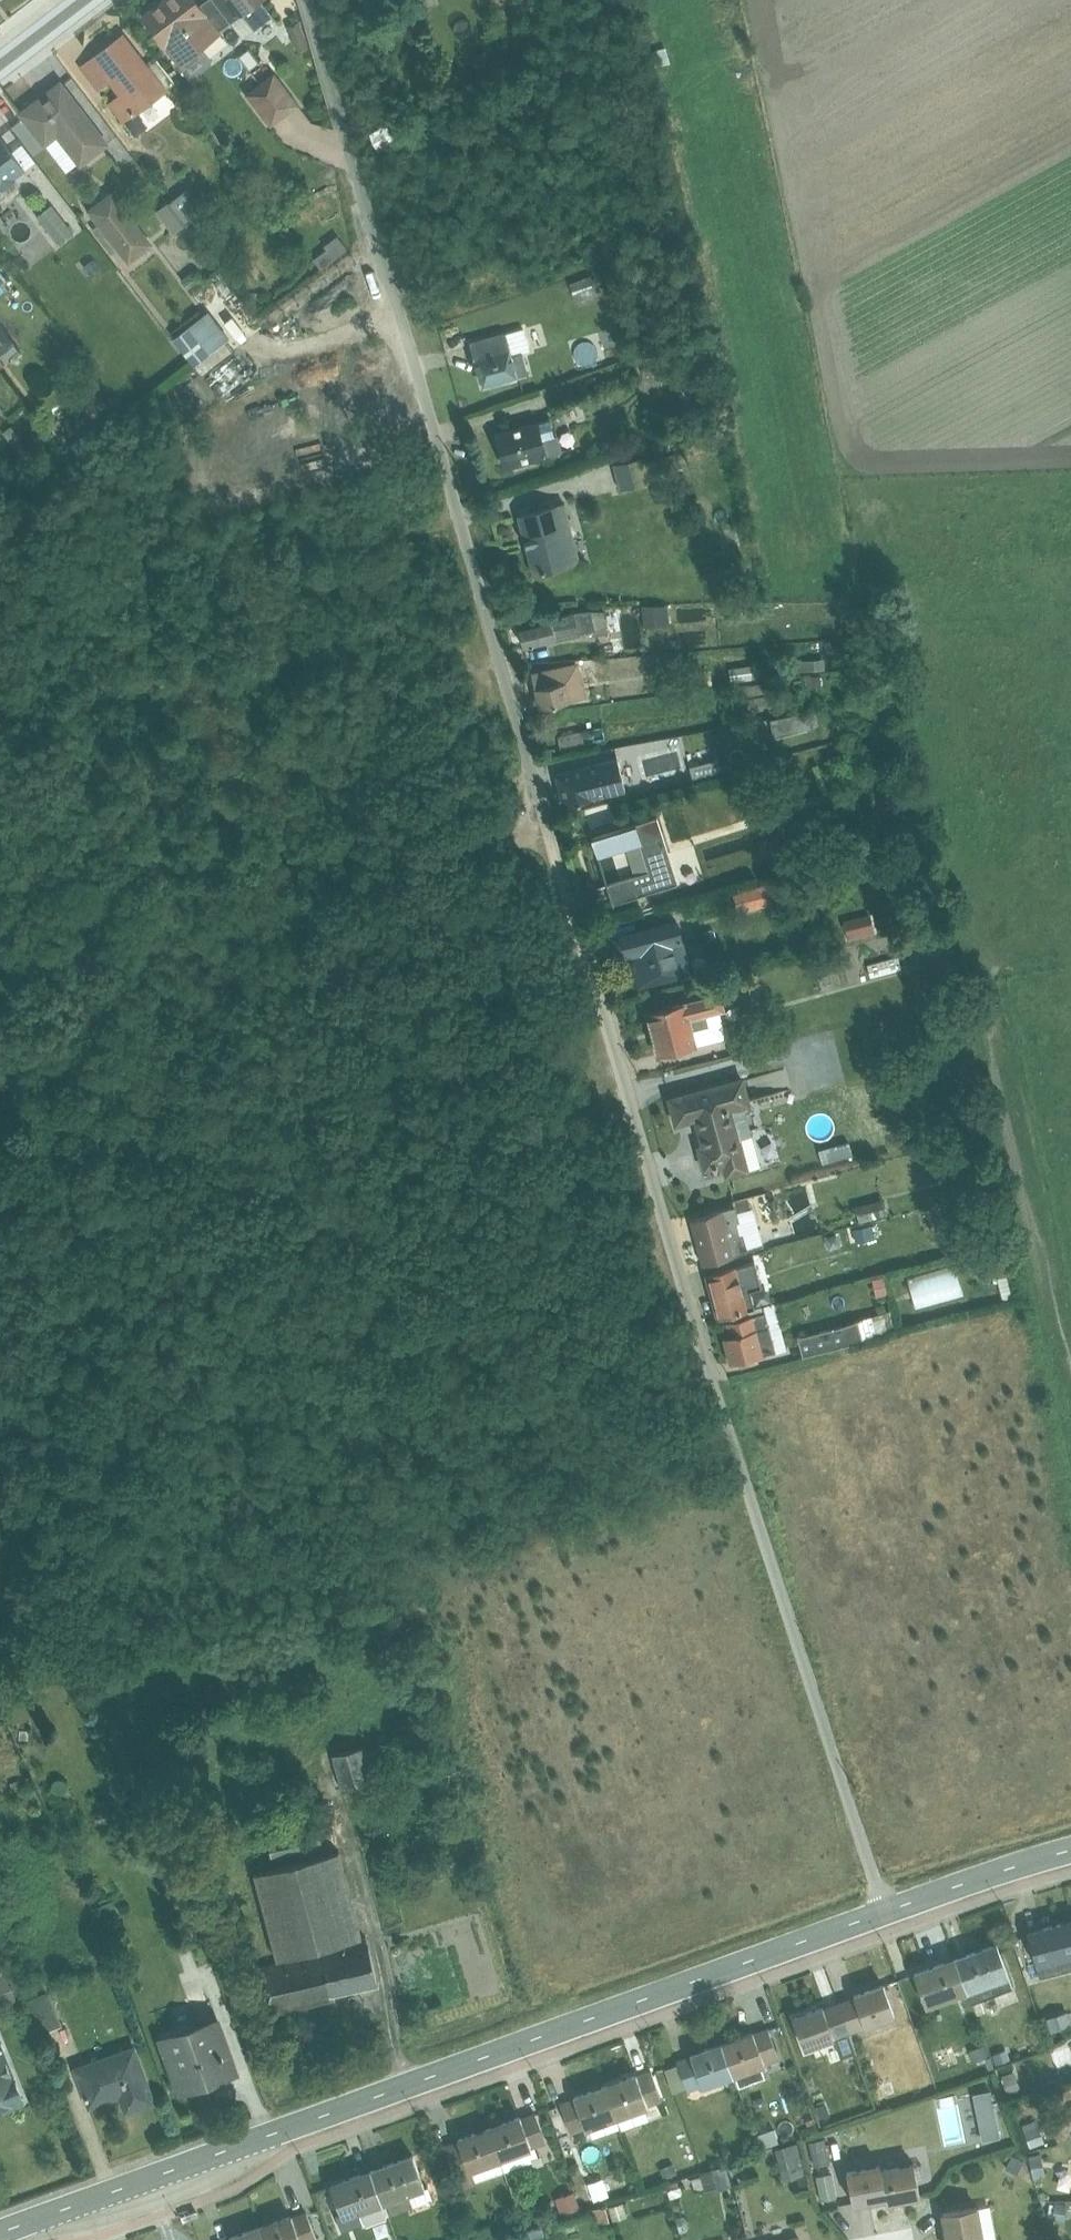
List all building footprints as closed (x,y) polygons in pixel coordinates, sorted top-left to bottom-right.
[(222,34),(220,31),(229,24),(213,0),(208,0),(199,6),(195,0),(164,0),(141,18),(179,67),(180,67),(191,81),(211,67),(211,61),(202,49),(222,34)] [(229,24),(244,40),(273,17),(261,2),(264,0),(213,0),(229,24)] [(437,5),(436,0),(421,0),(422,8),(437,5)] [(138,116),(167,93),(122,37),(93,60),(120,95),(107,105),(124,126),(126,124),(137,138),(148,129),(138,116)] [(666,49),(650,53),(654,68),(670,64),(666,49)] [(492,69),(488,52),(471,55),(474,72),(492,69)] [(298,106),(273,74),(259,85),(284,117),(298,106)] [(80,169),(107,147),(60,85),(21,115),(66,174),(76,166),(80,169)] [(284,117),(259,85),(246,95),(269,128),(284,117)] [(365,135),(376,151),(394,138),(383,122),(365,135)] [(36,165),(22,146),(12,154),(0,138),(0,192),(1,191),(2,193),(16,182),(15,180),(36,165)] [(193,236),(210,223),(186,192),(169,205),(186,227),(193,236)] [(153,246),(112,193),(86,212),(97,227),(92,231),(112,257),(117,253),(128,266),(153,246)] [(186,227),(169,205),(168,203),(155,213),(174,237),(186,227)] [(51,206),(35,218),(59,248),(74,235),(51,206)] [(327,251),(310,262),(317,273),(347,252),(338,238),(324,247),(327,251)] [(193,272),(180,282),(189,292),(201,282),(193,272)] [(598,296),(592,279),(570,286),(576,304),(598,296)] [(229,340),(208,314),(174,340),(194,367),(229,340)] [(0,326),(0,359),(3,363),(18,352),(14,347),(15,346),(0,326)] [(483,388),(517,379),(517,377),(529,374),(523,354),(530,352),(524,330),(472,344),(483,388)] [(652,348),(647,334),(634,338),(638,352),(652,348)] [(505,469),(562,453),(558,437),(555,438),(550,422),(539,425),(538,424),(496,436),(505,469)] [(10,427),(3,433),(17,451),(24,446),(10,427)] [(681,469),(678,455),(646,464),(645,460),(613,466),(619,492),(650,486),(649,477),(681,469)] [(534,577),(581,564),(565,505),(518,517),(534,577)] [(644,607),(644,629),(668,627),(668,607),(644,607)] [(579,636),(579,635),(592,632),(594,638),(608,635),(604,613),(587,613),(547,622),(519,628),(524,648),(579,636)] [(825,661),(799,663),(800,674),(825,672),(825,661)] [(755,666),(733,669),(734,679),(756,676),(755,666)] [(540,709),(587,698),(579,667),(532,678),(540,709)] [(794,682),(795,698),(807,696),(807,689),(821,687),(820,677),(804,679),(804,681),(794,682)] [(748,701),(749,710),(767,708),(767,706),(782,704),(779,683),(744,687),(745,701),(748,701)] [(819,711),(770,721),(774,739),(822,726),(819,711)] [(606,742),(602,728),(586,732),(586,731),(557,737),(561,752),(606,742)] [(694,782),(731,772),(729,764),(722,766),(720,759),(689,768),(694,782)] [(563,808),(625,792),(617,760),(556,775),(559,788),(558,788),(563,808)] [(859,801),(840,807),(843,817),(862,810),(859,801)] [(613,907),(677,886),(657,820),(592,840),(597,859),(640,846),(648,875),(607,888),(613,907)] [(738,914),(778,905),(774,884),(733,893),(738,914)] [(846,942),(873,934),(869,921),(842,929),(846,942)] [(692,974),(678,922),(620,937),(625,957),(631,955),(640,987),(692,974)] [(899,959),(866,967),(870,980),(902,972),(899,959)] [(725,1012),(721,996),(647,1015),(658,1057),(726,1040),(720,1014),(725,1012)] [(756,1028),(730,1035),(735,1056),(762,1049),(756,1028)] [(751,1107),(744,1081),(669,1101),(676,1125),(695,1120),(703,1148),(698,1149),(705,1171),(721,1166),(724,1180),(750,1173),(749,1171),(761,1168),(745,1109),(751,1107)] [(810,1118),(823,1124),(831,1106),(818,1100),(810,1118)] [(855,1209),(859,1224),(887,1216),(883,1201),(855,1209)] [(703,1265),(764,1248),(753,1210),(738,1214),(736,1209),(691,1221),(703,1265)] [(852,1245),(873,1244),(872,1227),(851,1228),(852,1245)] [(725,1316),(754,1308),(749,1291),(760,1288),(754,1263),(737,1268),(736,1267),(706,1276),(717,1318),(725,1316)] [(913,1309),(961,1298),(955,1269),(907,1280),(913,1309)] [(884,1279),(873,1282),(877,1303),(888,1301),(884,1279)] [(1012,1301),(1007,1279),(998,1281),(1003,1303),(1012,1301)] [(730,1364),(786,1349),(774,1303),(754,1308),(725,1316),(730,1337),(723,1339),(730,1364)] [(892,1313),(798,1338),(802,1356),(897,1332),(892,1313)] [(367,1746),(332,1756),(342,1790),(377,1779),(367,1746)] [(322,1850),(318,1827),(298,1830),(299,1836),(268,1842),(271,1860),(322,1850)] [(330,1994),(377,1984),(338,1853),(302,1863),(330,1994)] [(331,2000),(330,1994),(302,1863),(253,1874),(277,1965),(267,1967),(277,2013),(331,2000)] [(1042,1930),(1043,1931),(1027,1936),(1039,1978),(1070,1970),(1070,1922),(1042,1930)] [(971,2003),(1012,1989),(996,1944),(955,1960),(967,1993),(971,2003)] [(967,1993),(955,1960),(914,1975),(926,2008),(967,1993)] [(0,2011),(19,2004),(16,1996),(21,1994),(9,1965),(0,1969),(0,2010),(0,2011)] [(41,1971),(17,1981),(39,2035),(63,2025),(41,1971)] [(850,2034),(894,2017),(883,1986),(854,1996),(854,1999),(839,2004),(850,2034)] [(850,2034),(839,2004),(824,2010),(822,2007),(793,2018),(804,2050),(833,2040),(841,2058),(857,2052),(850,2034)] [(1042,2020),(1046,2034),(1070,2025),(1070,2020),(1068,2011),(1042,2020)] [(179,2092),(236,2073),(217,2017),(160,2037),(179,2092)] [(761,2066),(778,2059),(768,2029),(754,2035),(753,2033),(722,2044),(734,2077),(738,2088),(766,2078),(761,2066)] [(22,2102),(12,2075),(15,2074),(0,2040),(0,2111),(22,2102)] [(985,2043),(968,2051),(973,2064),(990,2056),(985,2043)] [(734,2077),(722,2044),(691,2055),(691,2057),(677,2062),(688,2092),(702,2086),(703,2089),(734,2077)] [(126,2112),(154,2102),(133,2046),(76,2066),(90,2106),(119,2096),(126,2112)] [(1014,2071),(1001,2076),(1007,2095),(1020,2091),(1014,2071)] [(647,2107),(662,2101),(651,2072),(637,2077),(636,2075),(605,2086),(620,2128),(621,2130),(649,2120),(644,2109),(648,2108),(647,2107)] [(890,2079),(878,2083),(884,2099),(896,2095),(890,2079)] [(972,2087),(976,2134),(996,2132),(992,2085),(972,2087)] [(620,2128),(605,2086),(574,2098),(574,2100),(560,2105),(570,2135),(585,2129),(586,2131),(589,2129),(592,2138),(620,2128)] [(528,2150),(546,2144),(535,2114),(520,2119),(520,2117),(489,2129),(504,2171),(532,2161),(528,2150)] [(1038,2126),(1024,2132),(1029,2148),(1044,2144),(1038,2126)] [(504,2171),(489,2129),(458,2140),(458,2142),(444,2147),(460,2189),(476,2184),(475,2182),(504,2171)] [(779,2143),(774,2129),(755,2135),(761,2150),(779,2143)] [(814,2166),(830,2163),(825,2138),(809,2141),(814,2166)] [(808,2186),(796,2142),(775,2149),(783,2181),(797,2178),(800,2188),(808,2186)] [(1041,2154),(1028,2157),(1033,2178),(1045,2176),(1041,2154)] [(1024,2163),(1010,2155),(1004,2168),(1018,2176),(1024,2163)] [(387,2215),(433,2200),(427,2186),(424,2187),(413,2156),(371,2171),(387,2215)] [(886,2202),(920,2195),(913,2163),(881,2170),(879,2163),(846,2170),(852,2203),(885,2197),(886,2202)] [(727,2165),(700,2172),(702,2181),(692,2183),(693,2189),(696,2188),(696,2191),(704,2190),(705,2195),(733,2189),(727,2165)] [(387,2215),(371,2171),(331,2185),(335,2200),(331,2201),(342,2231),(362,2224),(367,2226),(386,2218),(387,2215)] [(609,2196),(603,2178),(587,2183),(593,2201),(609,2196)] [(826,2178),(815,2180),(820,2206),(830,2205),(826,2178)] [(579,2208),(574,2193),(555,2199),(560,2215),(579,2208)] [(623,2203),(608,2208),(612,2222),(627,2217),(626,2213),(629,2212),(627,2204),(624,2205),(623,2203)] [(1067,2205),(1049,2203),(1047,2216),(1052,2217),(1052,2219),(1064,2221),(1067,2205)] [(604,2206),(592,2210),(597,2225),(609,2221),(604,2206)] [(978,2206),(943,2212),(948,2239),(985,2239),(978,2206)] [(307,2213),(292,2218),(291,2216),(260,2227),(265,2239),(316,2239),(307,2213)] [(260,2227),(229,2238),(229,2239),(265,2239),(260,2227)] [(541,2227),(528,2231),(531,2239),(541,2239),(546,2238),(541,2227)]
